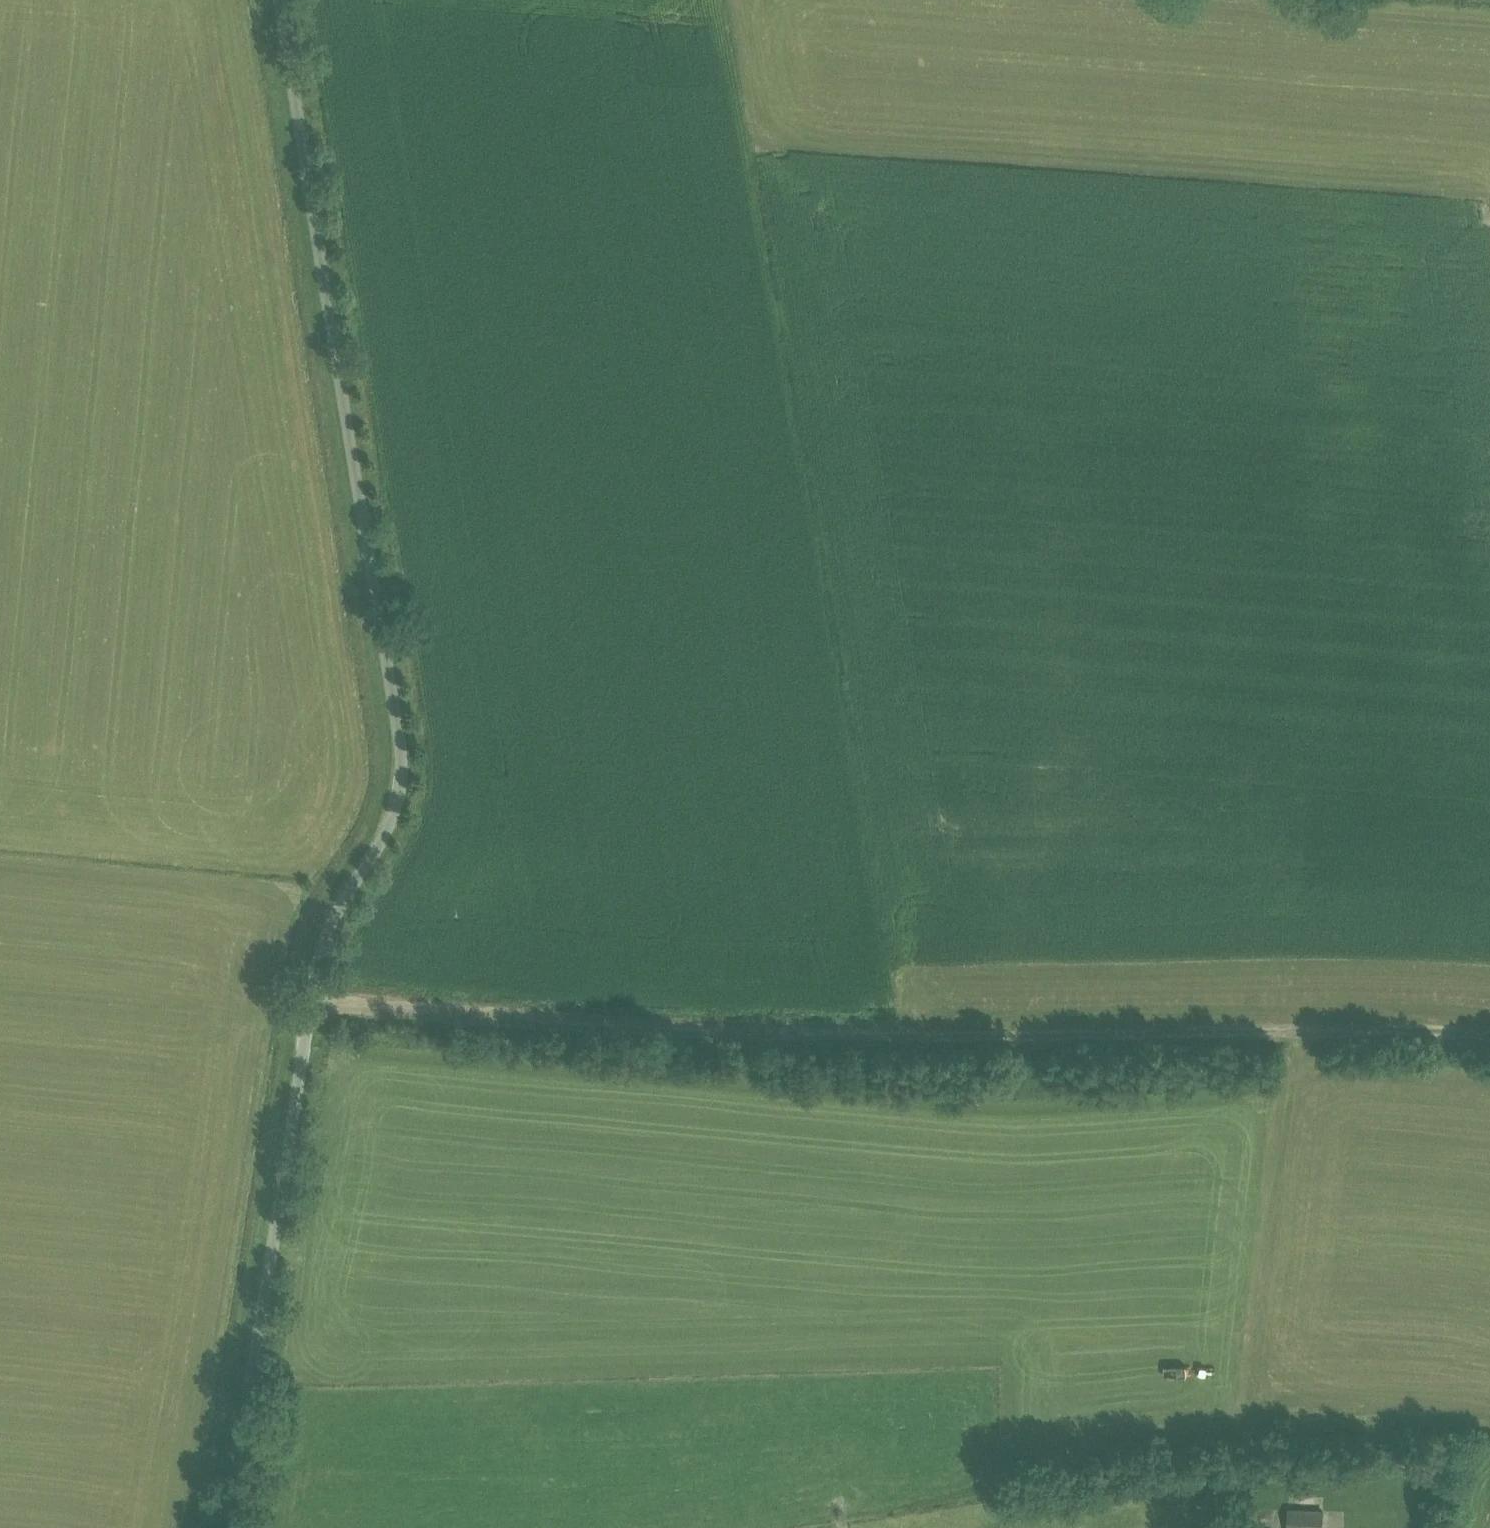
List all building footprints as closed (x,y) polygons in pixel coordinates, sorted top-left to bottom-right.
[(1323,1511),(1290,1509),(1289,1527),(1322,1527),(1323,1511)] [(1331,1509),(1331,1520),(1355,1520),(1355,1509),(1331,1509)]
